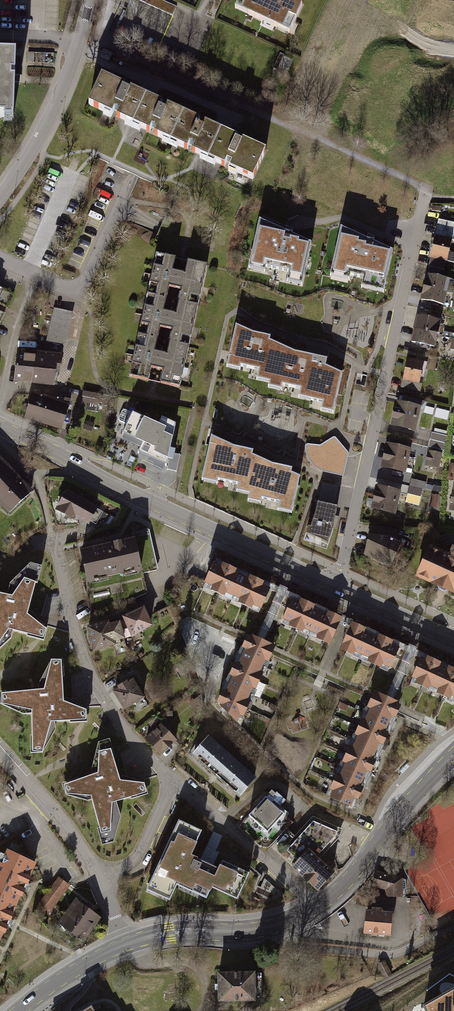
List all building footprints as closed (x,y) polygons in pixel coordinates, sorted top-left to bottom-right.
[(171,15),(175,7),(160,0),(136,0),(171,15)] [(232,14),(288,39),(303,7),(294,3),(296,0),(239,0),(232,14)] [(284,56),(280,54),(274,67),(278,69),(284,56)] [(4,122),(4,126),(14,126),(16,60),(0,59),(0,122),(4,122)] [(145,92),(103,73),(88,106),(131,125),(145,92)] [(145,92),(131,125),(169,141),(184,108),(145,92)] [(222,125),(184,108),(169,141),(208,158),(222,125)] [(268,146),(222,125),(208,158),(253,179),(268,146)] [(258,219),(248,268),(265,272),(266,267),(289,272),(286,281),(302,284),(311,244),(289,234),(258,219)] [(383,292),(393,251),(369,239),(341,226),(330,276),(349,280),(351,274),(362,277),(360,286),(383,292)] [(453,242),(434,238),(429,261),(447,266),(453,242)] [(155,259),(146,301),(196,313),(206,271),(155,259)] [(451,283),(426,278),(423,291),(448,297),(451,283)] [(445,310),(448,297),(423,291),(420,304),(445,310)] [(146,301),(137,339),(188,351),(196,313),(146,301)] [(72,311),(53,307),(46,340),(65,344),(72,311)] [(441,325),(417,320),(414,332),(438,338),(441,325)] [(254,334),(237,325),(228,367),(241,370),(242,366),(260,370),(258,380),(271,382),(270,387),(283,390),(284,385),(303,389),(301,398),(324,403),(323,410),(335,413),(343,374),(327,367),(328,359),(312,356),(296,353),(270,341),(271,337),(258,334),(254,334)] [(438,338),(414,332),(411,346),(435,352),(438,338)] [(188,351),(137,339),(128,378),(179,390),(188,351)] [(16,348),(13,383),(31,384),(35,350),(16,348)] [(62,353),(35,350),(31,384),(54,388),(56,372),(60,372),(62,353)] [(428,365),(407,361),(403,383),(423,387),(428,365)] [(98,393),(82,391),(81,401),(88,402),(86,410),(95,411),(98,393)] [(32,394),(23,421),(42,428),(51,400),(32,394)] [(70,406),(51,400),(42,428),(60,434),(70,406)] [(421,412),(396,406),(390,431),(416,437),(421,412)] [(136,450),(133,457),(164,472),(172,427),(158,421),(155,426),(130,414),(117,441),(136,450)] [(95,423),(87,420),(85,428),(93,430),(95,423)] [(445,450),(450,431),(434,427),(429,446),(445,450)] [(324,471),(344,475),(346,466),(348,455),(348,452),(347,451),(335,437),(334,436),(332,437),(320,445),(307,444),(306,445),(305,447),(305,451),(307,456),(310,461),(314,465),(318,469),(324,471)] [(235,449),(213,438),(204,481),(219,484),(220,481),(238,484),(236,491),(252,494),(250,500),(262,502),(263,498),(282,502),(280,511),(293,513),(300,478),(292,474),(293,469),(284,468),(275,466),(253,455),(254,453),(243,450),(235,449)] [(411,453),(385,447),(380,472),(405,478),(411,453)] [(425,464),(440,468),(442,461),(435,459),(437,451),(429,449),(425,464)] [(0,462),(0,512),(8,520),(33,497),(0,462)] [(407,503),(421,506),(426,481),(412,478),(407,503)] [(318,505),(333,508),(337,488),(322,485),(318,505)] [(401,496),(377,490),(371,513),(395,519),(401,496)] [(435,506),(439,495),(433,493),(430,504),(435,506)] [(102,514),(66,495),(57,512),(93,531),(102,514)] [(333,508),(318,505),(316,512),(311,525),(308,524),(306,532),(327,542),(336,508),(333,508)] [(388,539),(369,537),(364,557),(390,570),(401,544),(388,539)] [(430,544),(416,576),(443,588),(453,593),(453,545),(453,544),(450,552),(430,544)] [(133,547),(82,558),(88,587),(139,576),(133,547)] [(11,637),(40,643),(44,634),(27,609),(39,568),(29,566),(5,588),(2,599),(0,598),(0,648),(11,637)] [(217,572),(210,569),(199,594),(206,597),(217,572)] [(224,575),(217,572),(206,597),(213,600),(224,575)] [(231,578),(224,575),(213,600),(220,603),(231,578)] [(238,581),(231,578),(220,603),(227,606),(238,581)] [(246,584),(238,581),(227,606),(235,609),(246,584)] [(252,587),(246,584),(235,609),(241,612),(252,587)] [(259,590),(252,587),(241,612),(248,615),(259,590)] [(266,593),(259,590),(248,615),(255,618),(266,593)] [(297,607),(289,603),(278,628),(286,632),(297,607)] [(306,611),(297,607),(286,632),(295,635),(306,611)] [(120,622),(129,645),(153,630),(144,611),(120,622)] [(315,614),(306,611),(295,635),(304,639),(315,614)] [(323,618),(315,614),(304,639),(312,643),(323,618)] [(332,622),(323,618),(312,643),(321,647),(332,622)] [(120,622),(88,629),(93,651),(129,645),(120,622)] [(341,626),(332,622),(321,647),(330,651),(341,626)] [(356,633),(348,630),(337,654),(345,658),(356,633)] [(365,637),(356,633),(345,658),(354,662),(365,637)] [(374,641),(365,637),(354,662),(363,666),(374,641)] [(274,652),(245,640),(242,647),(271,659),(274,652)] [(383,645),(374,641),(363,666),(372,670),(383,645)] [(391,649),(383,645),(372,670),(380,674),(391,649)] [(271,659),(242,647),(240,653),(268,665),(271,659)] [(400,653),(391,649),(380,674),(389,677),(400,653)] [(268,665),(240,653),(237,660),(265,672),(268,665)] [(418,662),(411,659),(400,684),(407,687),(418,662)] [(43,754),(56,731),(56,723),(88,722),(87,711),(68,700),(64,700),(63,660),(52,661),(39,689),(0,694),(0,701),(1,706),(24,716),(32,716),(32,754),(43,754)] [(265,672),(237,660),(234,667),(262,679),(265,672)] [(425,665),(418,662),(407,687),(414,690),(425,665)] [(432,668),(425,665),(414,690),(421,693),(432,668)] [(262,679),(234,667),(231,674),(259,686),(262,679)] [(439,671),(432,668),(421,693),(428,696),(439,671)] [(446,674),(439,671),(428,696),(435,699),(446,674)] [(259,686),(231,674),(228,681),(257,693),(259,686)] [(453,678),(446,674),(435,699),(442,702),(453,678)] [(453,678),(442,702),(449,705),(453,694),(453,678)] [(257,693),(228,681),(225,688),(254,700),(257,693)] [(132,683),(114,692),(124,712),(142,703),(132,683)] [(254,700),(225,688),(222,694),(251,706),(254,700)] [(251,706),(222,694),(219,701),(248,713),(251,706)] [(248,713),(219,701),(216,708),(245,720),(248,713)] [(398,716),(369,704),(366,710),(395,722),(398,716)] [(395,722),(366,710),(363,717),(392,729),(395,722)] [(392,729),(363,717),(360,724),(389,736),(392,729)] [(389,736),(360,724),(358,730),(386,743),(389,736)] [(176,743),(162,728),(146,743),(160,758),(176,743)] [(386,743),(358,730),(355,737),(383,749),(386,743)] [(383,749),(355,737),(352,744),(380,756),(383,749)] [(94,777),(64,787),(66,796),(87,802),(92,800),(103,846),(114,843),(121,818),(116,804),(147,796),(143,783),(124,778),(121,779),(109,741),(98,744),(92,771),(94,777)] [(255,784),(206,741),(190,760),(238,802),(255,784)] [(380,756),(352,744),(349,751),(377,763),(380,756)] [(377,763),(349,751),(346,758),(375,770),(377,763)] [(375,770),(346,758),(343,765),(372,777),(375,770)] [(372,777),(343,765),(340,771),(369,783),(372,777)] [(369,783),(340,771),(337,778),(366,790),(369,783)] [(366,790),(337,778),(334,785),(363,797),(366,790)] [(363,797),(334,785),(331,792),(360,804),(363,797)] [(360,804),(331,792),(329,799),(357,811),(360,804)] [(286,819),(267,802),(248,822),(267,840),(286,819)] [(203,833),(178,820),(142,890),(168,903),(177,884),(209,899),(213,890),(240,903),(253,876),(223,861),(218,873),(190,859),(203,833)] [(340,833),(312,820),(281,854),(320,888),(332,874),(316,859),(340,833)] [(16,910),(35,869),(2,853),(0,859),(0,903),(16,910)] [(401,881),(377,874),(373,890),(384,893),(401,881)] [(69,887),(58,878),(35,909),(48,917),(69,887)] [(402,901),(401,881),(384,893),(385,901),(402,901)] [(74,902),(65,915),(92,934),(101,921),(74,902)] [(0,903),(0,943),(16,910),(0,903)] [(392,916),(364,913),(361,937),(389,940),(392,916)] [(65,915),(56,928),(82,947),(92,934),(65,915)] [(385,965),(377,969),(383,981),(391,976),(385,965)] [(255,975),(215,975),(215,1006),(254,1008),(255,975)] [(424,1005),(427,1010),(453,1010),(453,988),(424,1005)]
